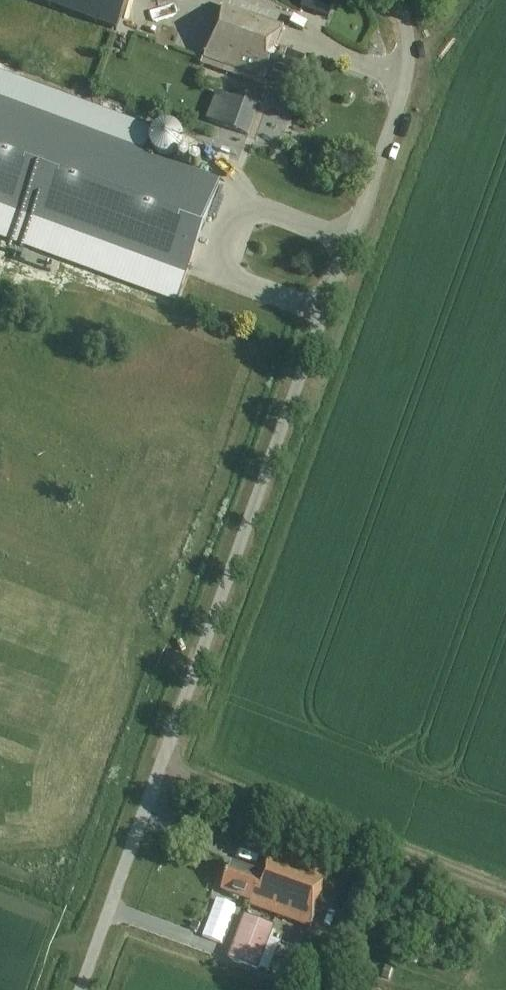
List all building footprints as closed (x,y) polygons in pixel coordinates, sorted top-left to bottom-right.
[(113,37),(127,0),(19,0),(113,37)] [(297,88),(307,60),(276,49),(284,28),(224,6),(205,59),(265,81),(267,77),(297,88)] [(248,135),(260,100),(233,91),(221,126),(248,135)] [(184,281),(187,273),(189,267),(190,264),(192,259),(210,211),(221,180),(216,179),(145,152),(0,99),(0,204),(171,267),(168,275),(162,293),(177,299),(178,299),(184,281)] [(53,267),(56,256),(31,251),(28,262),(53,267)] [(111,273),(115,263),(89,254),(85,264),(111,273)] [(330,876),(270,854),(262,876),(232,865),(222,892),(252,903),(251,907),(311,929),(330,876)] [(274,926),(242,915),(226,959),(257,970),(258,970),(269,939),(274,926)] [(222,961),(234,927),(215,921),(203,954),(222,961)] [(200,925),(193,923),(190,931),(197,934),(200,925)]
